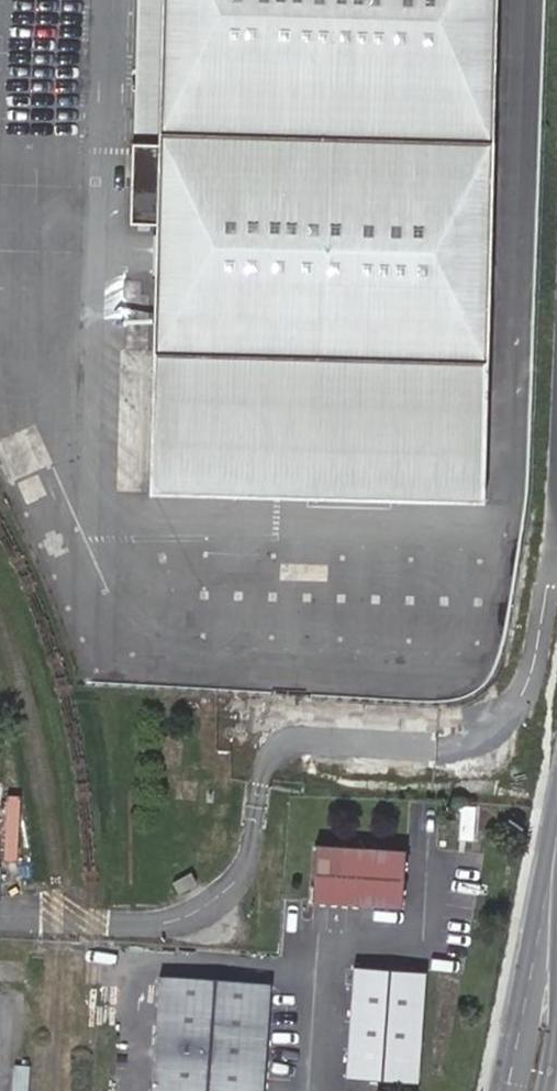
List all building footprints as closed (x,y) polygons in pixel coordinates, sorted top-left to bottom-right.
[(150,489),(483,498),(495,0),(162,0),(150,489)] [(205,532),(202,651),(345,654),(348,536),(205,532)] [(402,902),(406,848),(317,842),(314,897),(402,902)] [(420,1079),(426,969),(355,965),(348,1074),(420,1079)] [(158,978),(151,1090),(263,1090),(269,985),(158,978)] [(27,1066),(12,1065),(10,1090),(25,1090),(27,1066)]
